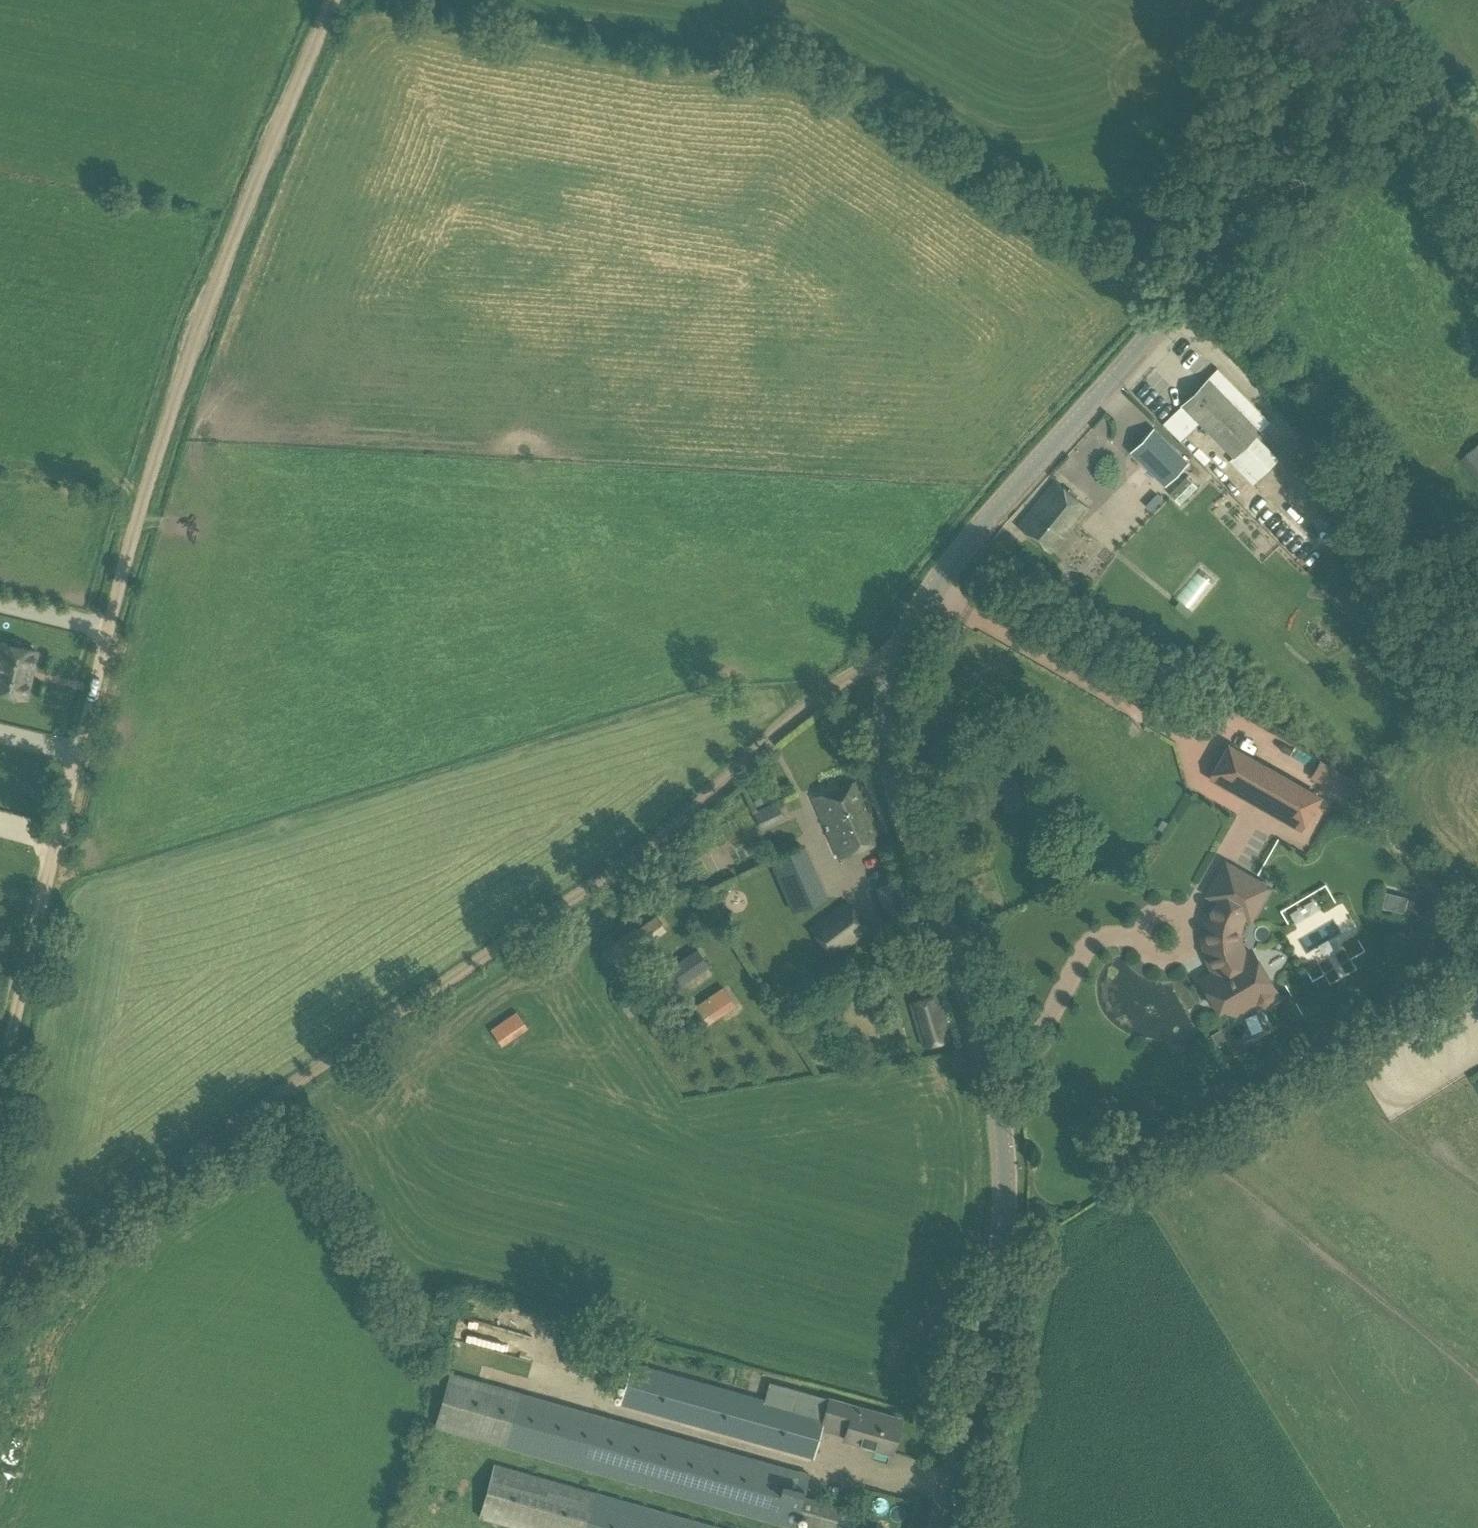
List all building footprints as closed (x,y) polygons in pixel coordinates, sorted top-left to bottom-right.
[(1216,369),(1181,405),(1233,457),(1229,460),(1253,484),(1279,458),(1256,434),(1268,422),(1216,369)] [(1152,429),(1130,452),(1164,486),(1187,463),(1152,429)] [(1466,453),(1477,468),(1477,442),(1466,453)] [(1055,480),(1017,526),(1050,552),(1088,507),(1055,480)] [(1198,561),(1171,592),(1187,606),(1213,575),(1198,561)] [(31,674),(37,651),(2,642),(0,649),(0,667),(31,674)] [(25,697),(31,674),(0,667),(0,691),(25,697)] [(1232,746),(1213,777),(1303,829),(1321,798),(1232,746)] [(1320,759),(1310,777),(1356,802),(1366,784),(1320,759)] [(861,779),(814,799),(839,857),(886,838),(861,779)] [(777,802),(755,812),(762,827),(784,817),(777,802)] [(801,847),(771,860),(794,911),(824,898),(801,847)] [(1218,970),(1202,979),(1208,990),(1206,994),(1207,999),(1209,1003),(1213,1006),(1218,1006),(1223,1005),(1236,1012),(1274,990),(1251,951),(1246,954),(1243,949),(1242,946),(1240,938),(1240,934),(1241,927),(1242,923),(1245,916),(1251,919),(1269,888),(1227,864),(1209,895),(1224,903),(1215,919),(1205,919),(1205,951),(1214,951),(1222,963),(1218,970)] [(896,878),(875,888),(888,916),(909,906),(896,878)] [(1384,890),(1379,909),(1406,915),(1410,897),(1384,890)] [(847,901),(810,928),(833,957),(869,930),(847,901)] [(1433,906),(1415,919),(1435,948),(1453,935),(1433,906)] [(635,927),(605,948),(615,963),(665,929),(656,915),(636,929),(635,927)] [(697,949),(652,980),(663,997),(708,966),(697,949)] [(723,988),(690,1011),(700,1025),(733,1003),(723,988)] [(937,995),(909,1003),(922,1046),(950,1037),(937,995)] [(629,997),(619,1003),(624,1012),(634,1005),(629,997)] [(517,1011),(490,1029),(500,1043),(527,1025),(517,1011)] [(1239,1024),(1250,1036),(1261,1026),(1249,1014),(1239,1024)] [(482,1344),(486,1324),(452,1317),(448,1337),(482,1344)] [(632,1362),(621,1403),(813,1458),(823,1425),(830,1399),(831,1396),(794,1386),(771,1380),(765,1400),(632,1362)] [(451,1373),(436,1426),(506,1446),(521,1393),(451,1373)] [(521,1393),(506,1446),(794,1527),(795,1522),(802,1496),(809,1474),(521,1393)] [(830,1399),(823,1425),(847,1432),(845,1439),(891,1453),(901,1419),(854,1406),(830,1399)] [(595,1492),(494,1464),(479,1517),(518,1527),(721,1527),(595,1492)] [(795,1522),(817,1527),(850,1527),(855,1511),(802,1496),(795,1522)]
